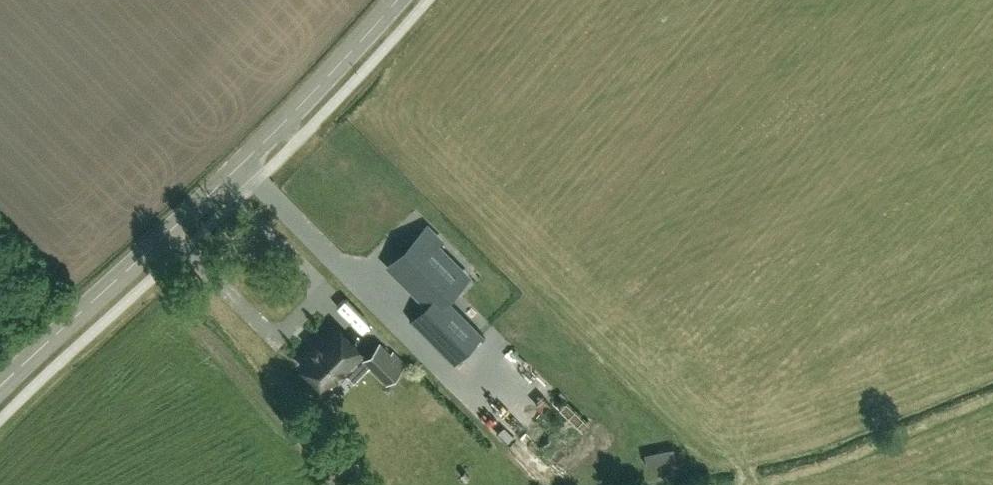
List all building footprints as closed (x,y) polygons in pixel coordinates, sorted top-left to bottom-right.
[(433,247),(438,242),(426,230),(392,265),(428,301),(409,320),(453,364),(483,334),(444,295),(448,291),(444,286),(458,272),(433,247)] [(360,351),(332,324),(315,341),(318,344),(299,363),(327,390),(346,371),(343,368),(360,351)] [(390,354),(379,343),(363,359),(386,382),(404,364),(392,352),(390,354)]
